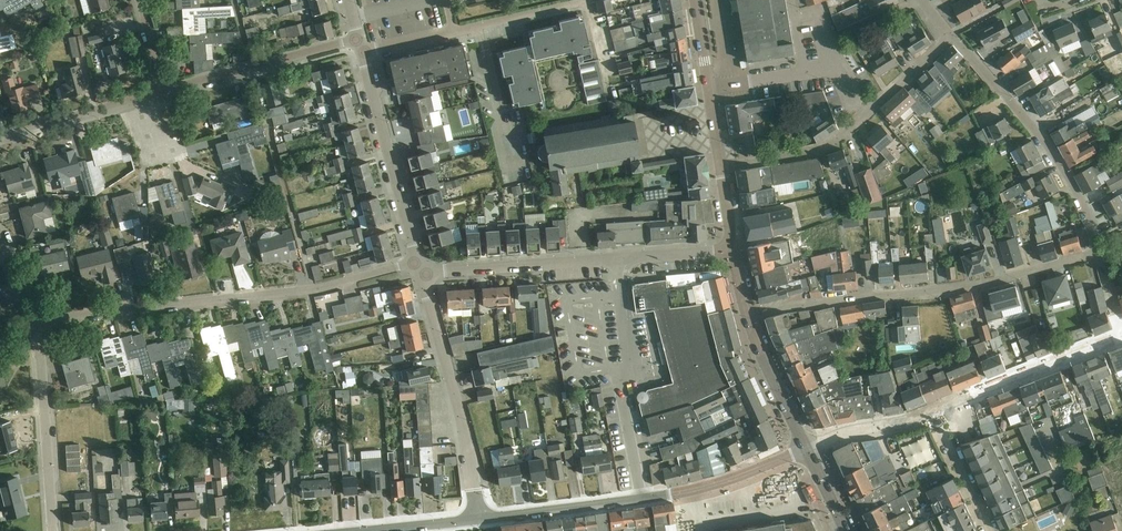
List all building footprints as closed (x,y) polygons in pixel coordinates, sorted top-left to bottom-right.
[(41,0),(0,0),(0,10),(3,9),(7,16),(31,2),(35,10),(44,5),(41,0)] [(92,13),(110,8),(108,0),(81,0),(85,15),(92,13)] [(177,9),(191,8),(191,7),(191,0),(176,0),(177,9)] [(317,14),(328,11),(325,0),(307,0),(298,2),(290,5),(277,8),(279,15),(292,12),(292,13),(312,8),(314,15),(317,14)] [(596,1),(599,13),(613,10),(610,0),(600,0),(596,1)] [(649,1),(632,6),(635,20),(643,18),(643,19),(682,9),(680,0),(656,0),(649,1)] [(741,18),(742,20),(741,20),(742,26),(743,26),(749,63),(789,56),(789,55),(795,54),(786,0),(740,0),(743,16),(741,16),(741,18)] [(861,3),(841,11),(848,26),(874,14),(899,3),(898,0),(866,0),(861,3)] [(982,0),(965,0),(954,6),(963,22),(987,9),(982,0)] [(191,8),(177,9),(183,9),(184,34),(184,35),(190,34),(199,34),(199,33),(198,18),(235,16),(232,6),(200,7),(191,7),(191,8)] [(684,25),(682,9),(643,19),(643,18),(635,20),(631,21),(633,30),(624,32),(623,27),(610,30),(613,42),(626,39),(652,32),(666,29),(683,25),(684,25)] [(1023,9),(1017,13),(1020,18),(1026,15),(1023,9)] [(1103,32),(1112,28),(1105,13),(1090,20),(1094,30),(1099,41),(1106,38),(1106,37),(1103,32)] [(534,60),(535,60),(549,57),(576,52),(578,61),(582,61),(581,54),(590,52),(589,46),(582,47),(582,44),(588,43),(586,31),(584,20),(579,21),(578,16),(559,21),(560,29),(553,31),(552,26),(532,31),(533,35),(529,36),(531,44),(534,58),(534,60)] [(886,26),(893,37),(894,37),(902,51),(909,47),(913,54),(932,43),(923,29),(915,33),(912,28),(909,28),(904,31),(903,34),(904,35),(902,36),(897,27),(900,25),(899,24),(904,21),(902,19),(897,23),(895,20),(888,25),(886,26)] [(988,27),(978,33),(986,47),(996,42),(1004,37),(1011,34),(1003,19),(996,23),(988,27)] [(330,20),(319,23),(305,27),(308,35),(307,35),(309,43),(320,40),(334,36),(330,20)] [(1032,20),(1025,23),(1012,30),(1018,42),(1031,35),(1039,31),(1032,20)] [(55,32),(62,30),(60,23),(53,25),(55,32)] [(304,33),(301,23),(285,27),(285,28),(281,29),(283,37),(288,36),(288,37),(304,33)] [(1073,23),(1054,31),(1059,41),(1061,47),(1062,47),(1065,54),(1072,51),(1069,43),(1080,39),(1077,33),(1073,23)] [(626,39),(613,42),(616,52),(628,49),(638,46),(638,44),(648,41),(654,40),(655,45),(685,37),(683,25),(666,29),(652,32),(626,39)] [(888,40),(893,37),(886,26),(880,29),(881,29),(874,33),(877,37),(876,38),(886,55),(881,58),(872,64),(879,76),(897,64),(894,59),(898,56),(888,40)] [(199,34),(190,34),(191,60),(194,60),(195,74),(214,69),(214,59),(207,60),(206,43),(234,42),(235,44),(243,44),(242,40),(240,31),(228,32),(199,33),(199,34)] [(103,40),(101,33),(87,37),(89,43),(103,40)] [(16,47),(13,34),(0,37),(0,51),(16,47)] [(85,53),(81,35),(74,36),(78,55),(85,53)] [(644,48),(626,53),(628,61),(630,60),(641,57),(687,47),(685,37),(655,45),(644,48)] [(1087,57),(1097,51),(1089,39),(1081,42),(1087,57)] [(859,40),(854,43),(862,56),(867,53),(859,40)] [(39,42),(30,43),(32,52),(41,50),(39,42)] [(1029,57),(1033,64),(1050,54),(1049,53),(1056,49),(1052,42),(1032,53),(1032,52),(1027,46),(1015,55),(1011,51),(998,62),(1007,73),(1013,67),(1015,69),(1029,57)] [(120,43),(109,46),(104,47),(109,65),(111,75),(113,75),(115,81),(122,79),(120,73),(128,71),(120,43)] [(397,93),(409,90),(431,86),(434,85),(467,77),(470,77),(463,44),(389,60),(397,93)] [(534,60),(534,58),(531,44),(502,51),(503,55),(499,56),(503,76),(511,74),(513,82),(508,83),(513,102),(518,101),(519,105),(543,100),(535,60),(534,60)] [(952,83),(955,81),(952,77),(955,74),(959,70),(955,65),(964,57),(954,45),(934,63),(943,73),(952,83)] [(677,62),(689,60),(687,47),(641,57),(643,69),(650,68),(651,70),(672,66),(672,61),(676,60),(677,62)] [(244,51),(238,52),(240,61),(247,60),(244,51)] [(1036,69),(1053,59),(1050,54),(1033,64),(1036,69)] [(606,100),(597,60),(578,64),(588,105),(606,100)] [(616,64),(619,75),(632,72),(630,60),(628,61),(616,64)] [(652,76),(691,69),(689,60),(677,62),(676,60),(672,61),(672,66),(651,70),(652,76)] [(963,64),(968,68),(971,65),(967,60),(963,64)] [(60,85),(60,87),(63,98),(86,92),(83,81),(78,65),(63,69),(67,83),(60,85)] [(327,69),(316,72),(311,73),(314,82),(328,78),(331,87),(347,83),(342,67),(328,71),(327,69)] [(1068,69),(1068,70),(1065,72),(1068,78),(1076,73),(1073,67),(1068,69)] [(1029,71),(1021,77),(1011,82),(1019,96),(1043,81),(1035,68),(1029,71)] [(652,76),(644,78),(631,80),(632,87),(619,90),(620,98),(644,93),(667,89),(667,87),(693,83),(691,69),(652,76)] [(928,69),(916,79),(921,85),(916,90),(922,96),(932,107),(933,106),(932,106),(928,102),(937,93),(941,98),(941,99),(953,89),(943,74),(941,73),(935,78),(928,69)] [(626,81),(631,80),(644,78),(643,73),(625,76),(626,81)] [(40,96),(37,85),(37,84),(23,87),(23,86),(17,88),(13,76),(2,80),(6,91),(8,91),(11,101),(14,111),(26,108),(24,100),(40,96)] [(434,85),(435,90),(444,88),(468,83),(467,77),(434,85)] [(1040,91),(1030,97),(1036,107),(1068,87),(1066,83),(1063,78),(1046,88),(1040,91)] [(1104,96),(1105,96),(1108,101),(1118,95),(1115,90),(1119,88),(1115,80),(1100,89),(1104,96)] [(267,85),(271,106),(283,104),(278,82),(267,85)] [(1090,84),(1079,90),(1083,97),(1094,90),(1090,84)] [(408,101),(411,116),(434,111),(430,96),(433,95),(431,86),(409,90),(411,100),(408,101)] [(658,100),(654,101),(656,110),(660,110),(674,107),(697,103),(694,86),(693,86),(673,89),(675,97),(669,98),(658,100)] [(1068,87),(1036,107),(1042,116),(1051,110),(1057,107),(1055,103),(1061,100),(1062,101),(1068,97),(1069,98),(1073,95),(1068,87)] [(884,115),(891,123),(894,126),(894,125),(896,127),(904,119),(900,115),(910,105),(920,116),(925,112),(927,114),(933,109),(921,96),(916,101),(905,88),(882,109),(886,113),(884,115)] [(824,91),(793,95),(795,108),(804,106),(806,115),(828,100),(824,91)] [(349,92),(338,95),(333,96),(332,92),(316,96),(321,114),(329,112),(337,109),(353,105),(349,92)] [(781,96),(745,102),(727,105),(732,133),(754,130),(752,121),(784,116),(781,96)] [(214,129),(225,126),(223,121),(240,116),(241,119),(249,117),(244,97),(206,107),(209,117),(211,118),(214,129)] [(468,103),(469,109),(477,107),(475,101),(468,103)] [(248,104),(250,111),(256,110),(254,102),(248,104)] [(295,116),(305,112),(301,103),(291,107),(295,116)] [(356,118),(353,105),(337,109),(329,112),(331,118),(332,122),(324,124),(325,131),(335,129),(333,125),(340,123),(356,118)] [(434,111),(411,116),(415,131),(429,128),(431,136),(430,136),(432,143),(434,143),(443,142),(441,135),(445,134),(443,125),(442,125),(438,110),(434,111)] [(275,116),(272,117),(274,126),(287,123),(285,114),(275,116)] [(642,170),(660,167),(660,165),(677,162),(684,161),(683,157),(641,164),(641,160),(639,160),(638,153),(639,153),(634,121),(633,121),(631,114),(620,115),(610,117),(610,115),(601,116),(602,119),(543,129),(544,135),(543,136),(545,143),(540,146),(537,151),(538,156),(542,160),(548,161),(549,168),(550,168),(554,195),(568,193),(565,173),(588,169),(588,171),(597,170),(596,167),(625,163),(626,173),(632,172),(642,170)] [(1095,115),(1085,121),(1089,127),(1097,123),(1098,122),(1095,115)] [(812,128),(814,133),(818,143),(839,129),(834,117),(820,125),(820,123),(812,128)] [(1006,118),(996,123),(990,126),(990,125),(989,126),(996,139),(997,139),(996,139),(997,138),(998,140),(1004,137),(1003,135),(1012,131),(1006,118)] [(296,121),(283,125),(285,131),(305,126),(303,119),(296,121)] [(698,120),(697,119),(696,120),(688,121),(687,120),(686,122),(687,123),(689,130),(687,132),(689,133),(690,131),(697,130),(699,131),(700,130),(698,129),(697,122),(698,120)] [(1058,145),(1068,139),(1089,127),(1085,121),(1071,129),(1068,124),(1052,133),(1058,145)] [(243,172),(253,169),(255,168),(247,143),(254,141),(255,146),(268,143),(262,123),(234,131),(236,138),(216,144),(223,169),(240,164),(243,172)] [(1097,123),(1089,127),(1093,133),(1101,129),(1097,123)] [(930,130),(936,138),(944,132),(938,124),(930,130)] [(868,138),(876,146),(887,159),(891,163),(897,158),(887,146),(895,140),(883,126),(868,138)] [(358,127),(342,131),(336,133),(335,129),(325,131),(327,138),(334,136),(335,139),(336,140),(337,140),(344,138),(346,144),(362,140),(358,127)] [(1065,157),(1079,149),(1077,145),(1091,137),(1087,131),(1082,134),(1059,146),(1065,157)] [(291,133),(284,135),(285,141),(293,139),(291,133)] [(910,145),(903,136),(900,139),(908,147),(910,145)] [(759,150),(768,149),(765,137),(757,139),(759,150)] [(95,160),(87,162),(90,172),(91,177),(92,180),(95,193),(96,196),(105,189),(104,186),(105,186),(99,164),(112,161),(123,158),(122,156),(131,154),(128,143),(120,145),(119,143),(117,138),(105,141),(106,144),(99,146),(99,145),(91,147),(95,160)] [(488,138),(479,140),(481,149),(490,147),(488,138)] [(349,157),(355,156),(365,153),(362,140),(346,144),(349,157)] [(1030,152),(1037,148),(1033,140),(1016,149),(1023,162),(1018,165),(1020,170),(1034,163),(1030,156),(1031,155),(1030,152)] [(1111,140),(1107,141),(1099,145),(1103,152),(1111,148),(1111,147),(1114,145),(1111,140)] [(285,142),(279,144),(277,145),(279,153),(287,150),(285,142)] [(436,151),(434,143),(432,143),(418,145),(417,146),(420,146),(422,154),(408,158),(411,170),(425,167),(440,163),(439,162),(433,164),(430,153),(436,151)] [(1082,153),(1079,149),(1065,157),(1071,167),(1097,152),(1094,146),(1082,153)] [(1047,166),(1037,148),(1030,152),(1031,155),(1030,156),(1034,163),(1020,170),(1024,178),(1030,175),(1047,166)] [(60,156),(45,160),(48,170),(49,176),(52,188),(70,183),(68,175),(80,171),(82,180),(91,177),(90,172),(87,162),(86,160),(78,162),(77,160),(74,149),(59,154),(60,156)] [(829,154),(834,169),(844,165),(848,176),(852,187),(860,185),(856,174),(850,155),(846,156),(844,149),(829,154)] [(288,153),(280,155),(282,162),(290,159),(288,153)] [(668,197),(669,201),(710,197),(705,154),(684,157),(683,157),(684,161),(685,169),(681,169),(682,179),(687,178),(689,197),(685,197),(684,191),(668,193),(667,188),(643,191),(644,194),(638,195),(639,201),(668,197)] [(335,165),(344,163),(342,156),(333,158),(335,165)] [(741,191),(752,189),(775,185),(826,176),(820,158),(737,171),(741,191)] [(952,159),(947,163),(950,168),(955,164),(952,159)] [(893,172),(884,161),(873,170),(879,184),(893,172)] [(1085,193),(1095,188),(1101,184),(1097,176),(1106,170),(1101,161),(1076,176),(1085,193)] [(11,195),(21,192),(35,189),(27,162),(19,164),(21,168),(1,173),(4,182),(7,181),(11,195)] [(355,179),(371,175),(368,162),(352,166),(355,179)] [(346,171),(344,163),(335,165),(326,168),(328,176),(346,171)] [(441,170),(440,163),(425,167),(427,173),(413,177),(416,190),(430,186),(445,182),(438,183),(435,172),(441,170)] [(882,199),(876,179),(872,168),(857,173),(867,204),(882,199)] [(1107,180),(1112,190),(1121,185),(1121,172),(1118,174),(1107,180)] [(305,176),(308,186),(316,184),(312,173),(305,176)] [(1035,175),(1025,180),(1022,182),(1026,190),(1035,185),(1042,199),(1059,190),(1051,174),(1038,181),(1035,175)] [(281,188),(277,175),(269,177),(274,191),(281,188)] [(375,188),(371,175),(355,179),(359,192),(375,188)] [(191,176),(183,179),(186,189),(188,194),(200,190),(197,196),(211,202),(210,203),(222,208),(228,192),(232,193),(235,186),(223,181),(222,185),(205,178),(202,184),(199,183),(199,184),(194,185),(191,176)] [(459,178),(451,181),(452,186),(453,188),(461,186),(459,178)] [(163,214),(172,212),(175,225),(181,223),(183,228),(196,225),(192,210),(185,212),(179,192),(175,193),(174,190),(176,189),(173,181),(156,186),(163,214)] [(1007,188),(1003,181),(998,184),(1002,191),(1007,188)] [(421,209),(435,205),(450,201),(443,202),(441,196),(448,194),(446,188),(445,182),(430,186),(432,192),(418,196),(421,209)] [(1022,182),(1004,191),(1008,200),(1026,190),(1022,182)] [(520,185),(511,187),(514,196),(522,193),(520,185)] [(248,188),(245,195),(253,199),(256,191),(248,188)] [(752,191),(741,193),(743,206),(754,204),(767,202),(775,201),(774,194),(773,188),(752,191)] [(1004,191),(1000,194),(1003,203),(1008,200),(1004,191)] [(113,198),(115,209),(119,221),(140,216),(134,192),(113,198)] [(345,201),(354,198),(352,192),(343,194),(345,201)] [(1096,201),(1102,212),(1107,209),(1111,216),(1112,215),(1117,224),(1121,221),(1121,194),(1120,195),(1113,199),(1110,193),(1106,196),(1096,201)] [(365,214),(381,210),(377,197),(361,201),(365,214)] [(714,223),(714,222),(710,198),(710,197),(669,201),(666,201),(667,220),(643,221),(645,242),(645,245),(666,243),(673,242),(687,241),(687,242),(706,240),(705,223),(714,223)] [(356,206),(354,198),(345,201),(347,208),(356,206)] [(657,199),(631,203),(632,211),(658,210),(657,199)] [(1052,200),(1045,202),(1046,205),(1049,213),(1049,214),(1054,229),(1060,227),(1052,200)] [(31,205),(20,208),(28,237),(39,235),(48,232),(56,230),(52,214),(48,201),(31,205)] [(287,209),(285,201),(275,204),(278,212),(287,209)] [(452,208),(450,201),(435,205),(437,212),(423,215),(426,228),(440,224),(455,221),(455,220),(448,222),(445,210),(452,208)] [(1014,201),(1005,206),(1010,215),(1019,211),(1014,201)] [(891,207),(891,217),(901,216),(901,207),(891,207)] [(297,211),(298,219),(317,215),(316,208),(297,211)] [(779,212),(745,217),(748,240),(759,238),(775,235),(790,232),(788,226),(795,224),(792,209),(779,212)] [(832,209),(826,211),(828,217),(835,215),(832,209)] [(384,223),(381,210),(365,214),(368,227),(384,223)] [(1049,214),(1035,219),(1037,225),(1035,226),(1037,233),(1036,234),(1041,251),(1044,261),(1044,262),(1058,258),(1055,247),(1053,241),(1052,241),(1049,230),(1054,229),(1049,214)] [(1014,217),(1005,220),(1010,234),(1011,236),(1020,233),(1014,217)] [(545,227),(546,236),(547,250),(560,249),(559,235),(566,234),(566,237),(566,226),(565,219),(552,220),(553,227),(546,227),(545,227)] [(645,242),(643,221),(643,220),(606,223),(607,232),(597,233),(598,247),(615,246),(615,244),(645,242)] [(457,228),(455,221),(440,224),(442,231),(428,235),(431,247),(454,242),(450,229),(457,228)] [(545,227),(546,227),(545,221),(537,221),(538,228),(526,229),(526,237),(527,252),(540,251),(539,236),(546,236),(545,227)] [(164,222),(149,226),(152,237),(167,233),(164,222)] [(526,229),(525,222),(513,223),(513,230),(506,230),(506,238),(507,253),(520,252),(519,237),(526,237),(526,229)] [(506,230),(506,223),(498,224),(498,231),(486,231),(487,240),(486,240),(487,254),(500,253),(499,239),(506,238),(506,230)] [(985,244),(984,242),(992,240),(987,223),(978,226),(985,245),(985,244)] [(192,227),(194,234),(201,232),(199,225),(192,227)] [(486,231),(486,225),(478,225),(478,232),(466,233),(467,245),(467,256),(481,255),(480,240),(486,240),(487,240),(486,231)] [(112,242),(107,227),(99,229),(104,245),(112,242)] [(361,227),(352,229),(354,236),(363,233),(361,227)] [(1084,227),(1076,229),(1078,236),(1079,236),(1082,248),(1088,246),(1090,240),(1088,234),(1084,227)] [(258,240),(261,252),(264,262),(280,258),(281,260),(290,257),(288,250),(296,248),(290,228),(283,230),(283,233),(258,240)] [(944,229),(935,231),(937,244),(946,242),(944,229)] [(1060,234),(1063,245),(1066,256),(1083,251),(1082,248),(1079,236),(1078,236),(1076,229),(1066,232),(1060,234)] [(211,238),(213,248),(216,259),(233,254),(235,264),(249,261),(241,230),(211,238)] [(374,249),(390,245),(386,231),(370,236),(374,249)] [(365,240),(363,233),(354,236),(356,243),(365,240)] [(165,234),(157,236),(162,256),(170,253),(165,234)] [(934,258),(933,245),(934,245),(933,234),(927,234),(927,245),(926,245),(927,259),(934,258)] [(1010,234),(999,237),(1001,242),(1005,257),(1009,268),(1023,263),(1020,252),(1016,238),(1012,239),(1011,236),(1010,234)] [(69,236),(62,237),(49,240),(51,248),(70,244),(69,238),(69,236)] [(115,239),(117,247),(124,245),(123,238),(115,239)] [(873,264),(880,264),(880,263),(879,249),(878,241),(871,241),(872,250),(873,264)] [(171,248),(174,258),(177,269),(180,268),(183,279),(189,277),(189,278),(191,278),(191,280),(197,278),(198,276),(198,275),(202,274),(200,265),(197,266),(195,262),(199,261),(193,242),(171,248)] [(767,256),(774,255),(773,248),(772,243),(760,245),(750,247),(753,263),(763,261),(767,256)] [(390,245),(374,249),(375,255),(369,257),(358,260),(359,263),(350,265),(349,260),(343,261),(346,273),(371,266),(371,264),(393,258),(390,245)] [(131,259),(127,247),(127,246),(114,250),(118,263),(131,259)] [(892,248),(894,262),(901,262),(899,247),(892,248)] [(985,247),(986,249),(974,253),(972,248),(970,247),(964,249),(963,251),(965,256),(963,256),(966,266),(964,266),(966,273),(969,273),(969,275),(993,268),(986,247),(985,247)] [(78,257),(80,268),(83,278),(101,274),(102,277),(103,276),(104,283),(115,280),(113,271),(114,271),(108,249),(78,257)] [(842,251),(847,289),(859,287),(857,271),(852,272),(851,262),(849,250),(842,251)] [(40,266),(37,267),(39,274),(42,273),(42,274),(44,274),(46,281),(57,279),(55,271),(69,268),(67,258),(65,251),(49,254),(38,257),(40,266)] [(133,256),(138,274),(141,284),(158,280),(149,251),(133,256)] [(319,254),(321,263),(335,259),(332,251),(319,254)] [(835,290),(847,289),(842,251),(831,253),(831,252),(819,255),(821,267),(838,264),(839,274),(833,274),(835,290)] [(755,274),(776,267),(774,255),(767,256),(763,261),(753,263),(755,273),(755,274)] [(873,274),(871,260),(862,261),(863,275),(873,274)] [(755,274),(759,290),(789,283),(794,282),(790,269),(799,267),(798,261),(794,262),(776,267),(755,274)] [(914,263),(916,281),(929,280),(928,262),(914,263)] [(902,283),(916,281),(914,263),(900,265),(902,283)] [(319,264),(312,266),(315,280),(323,278),(319,264)] [(880,266),(881,273),(882,284),(896,283),(894,265),(880,266)] [(957,278),(955,266),(947,267),(948,279),(957,278)] [(695,273),(667,275),(668,279),(672,307),(694,304),(707,302),(713,300),(716,311),(719,310),(727,307),(732,306),(724,276),(722,277),(721,271),(700,272),(701,281),(697,283),(695,273)] [(1056,276),(1056,278),(1044,281),(1049,302),(1070,297),(1065,274),(1056,276)] [(820,290),(817,280),(816,275),(809,278),(812,292),(820,290)] [(668,279),(633,284),(637,313),(655,310),(674,383),(666,385),(649,389),(647,391),(646,391),(644,391),(642,391),(640,393),(639,394),(639,396),(639,398),(640,400),(642,401),(640,403),(644,418),(673,409),(678,407),(678,408),(690,404),(693,403),(750,377),(749,376),(746,377),(737,357),(734,349),(738,348),(727,307),(719,310),(716,311),(709,313),(706,302),(707,302),(694,304),(672,307),(668,279)] [(810,289),(807,279),(794,282),(789,283),(759,290),(763,303),(804,292),(803,291),(810,289)] [(537,331),(547,330),(546,315),(545,309),(544,298),(538,299),(537,284),(518,286),(519,300),(531,299),(531,307),(535,307),(537,331)] [(374,294),(377,307),(412,299),(409,286),(374,294)] [(509,286),(495,287),(497,307),(506,306),(506,303),(510,303),(509,286)] [(992,304),(984,306),(988,321),(1004,317),(1002,309),(1021,304),(1016,286),(1006,288),(999,290),(989,293),(992,304)] [(1103,286),(1092,289),(1088,290),(1092,307),(1087,309),(1090,317),(1089,317),(1095,334),(1113,327),(1106,311),(1108,310),(1103,286)] [(489,307),(497,307),(495,287),(482,288),(483,305),(489,304),(489,307)] [(1077,289),(1080,302),(1087,300),(1084,287),(1077,289)] [(474,305),(474,300),(473,289),(460,290),(461,309),(471,309),(471,306),(474,305)] [(462,315),(461,309),(460,290),(447,291),(448,308),(449,316),(462,315)] [(965,293),(951,297),(954,308),(958,323),(979,316),(973,293),(966,295),(965,293)] [(348,314),(359,311),(369,309),(368,309),(369,309),(368,303),(363,304),(361,295),(345,299),(348,314)] [(415,312),(412,299),(377,307),(369,309),(368,309),(369,309),(370,316),(380,315),(379,314),(396,310),(397,316),(415,312)] [(864,303),(867,319),(869,320),(877,319),(876,314),(887,312),(885,300),(864,303)] [(856,305),(859,320),(867,319),(864,303),(856,305)] [(849,306),(851,322),(859,320),(856,305),(849,306)] [(903,306),(905,326),(892,327),(893,341),(907,341),(906,334),(914,333),(913,324),(920,323),(919,305),(903,306)] [(851,322),(849,306),(841,308),(844,323),(851,322)] [(835,307),(815,311),(818,322),(822,332),(835,328),(839,327),(835,307)] [(325,309),(317,311),(320,319),(327,317),(325,309)] [(809,310),(800,311),(802,319),(811,316),(809,310)] [(784,314),(767,318),(772,334),(793,329),(799,328),(796,318),(790,319),(788,313),(784,314)] [(277,358),(278,358),(275,348),(274,349),(270,331),(267,321),(256,324),(256,321),(245,324),(250,343),(251,343),(253,350),(263,347),(270,370),(280,368),(277,358)] [(303,326),(292,328),(297,346),(298,346),(309,343),(316,371),(326,369),(327,372),(334,370),(332,362),(330,356),(324,331),(321,321),(312,323),(313,326),(304,329),(303,326)] [(417,321),(406,323),(395,326),(398,339),(420,334),(417,321)] [(793,329),(772,334),(778,347),(808,338),(822,332),(818,322),(799,328),(793,329)] [(230,352),(241,349),(245,362),(247,370),(254,368),(252,360),(255,359),(253,350),(251,343),(250,343),(245,324),(234,327),(233,323),(222,326),(226,344),(227,343),(230,352)] [(983,341),(990,339),(992,339),(988,324),(979,326),(983,341)] [(1036,324),(1016,332),(1017,334),(1020,340),(1027,359),(1038,355),(1038,357),(1055,351),(1051,340),(1050,337),(1043,340),(1039,332),(1037,326),(1036,324)] [(393,325),(386,327),(389,339),(396,337),(393,325)] [(238,382),(234,369),(230,352),(227,343),(226,344),(222,326),(212,329),(211,326),(200,329),(203,339),(205,349),(208,357),(219,353),(224,371),(228,385),(238,382)] [(1086,327),(1075,330),(1076,332),(1078,339),(1088,335),(1087,331),(1086,327)] [(297,346),(292,328),(282,331),(281,328),(270,331),(274,349),(275,348),(278,358),(288,355),(292,368),(303,365),(298,346),(297,346)] [(808,338),(778,347),(782,357),(787,366),(803,360),(820,354),(833,350),(839,348),(837,338),(835,328),(822,332),(808,338)] [(1014,331),(1008,333),(1011,339),(1017,337),(1014,331)] [(420,334),(398,339),(389,341),(390,349),(402,346),(403,352),(423,347),(420,334)] [(132,335),(121,338),(126,355),(127,355),(137,352),(145,381),(156,378),(152,362),(151,363),(146,345),(147,345),(144,335),(133,338),(132,335)] [(383,335),(373,337),(375,344),(385,341),(383,335)] [(551,335),(489,349),(479,352),(482,366),(493,364),(555,350),(551,335)] [(1000,336),(992,339),(990,339),(994,349),(1003,346),(1000,336)] [(99,340),(102,351),(104,359),(115,355),(121,377),(132,374),(127,355),(126,355),(121,338),(111,341),(110,337),(99,340)] [(179,339),(168,342),(174,361),(175,361),(184,359),(186,364),(187,363),(193,385),(208,381),(204,365),(201,355),(196,356),(191,339),(180,342),(179,339)] [(464,341),(451,344),(454,357),(465,354),(464,341)] [(1007,370),(1003,360),(1000,353),(989,358),(986,351),(989,350),(985,341),(981,342),(975,344),(988,377),(1007,370)] [(157,342),(147,345),(146,345),(151,363),(152,362),(163,360),(170,388),(181,385),(175,361),(174,361),(168,342),(158,345),(157,342)] [(1110,352),(1119,377),(1121,376),(1121,347),(1110,352)] [(803,360),(787,366),(793,379),(813,370),(836,360),(833,350),(820,354),(803,360)] [(340,353),(330,356),(332,362),(342,359),(340,353)] [(403,354),(392,356),(392,355),(386,356),(388,364),(404,361),(403,354)] [(1100,379),(1112,374),(1105,354),(1084,362),(1099,401),(1104,415),(1113,412),(1100,379)] [(69,388),(96,380),(89,357),(63,364),(69,388)] [(911,357),(894,361),(897,373),(914,368),(911,357)] [(483,368),(472,370),(475,385),(486,382),(487,383),(492,382),(493,381),(500,380),(498,371),(505,370),(506,374),(507,374),(507,372),(529,367),(527,358),(490,366),(483,368)] [(813,370),(793,379),(800,396),(816,389),(834,381),(843,379),(839,367),(836,360),(813,370)] [(940,361),(928,366),(940,397),(953,392),(940,361)] [(948,372),(951,380),(955,391),(982,380),(975,361),(955,369),(954,367),(948,369),(949,371),(948,372)] [(1099,401),(1084,362),(1072,367),(1079,386),(1085,384),(1087,389),(1085,390),(1088,396),(1091,395),(1094,402),(1099,401)] [(940,397),(928,366),(922,368),(923,372),(917,374),(928,402),(940,397)] [(413,368),(402,371),(401,371),(403,378),(408,377),(410,384),(419,382),(430,379),(427,367),(414,370),(413,368)] [(1051,406),(1074,397),(1071,389),(1075,387),(1067,368),(1040,379),(1051,406)] [(892,369),(869,373),(871,385),(880,384),(882,394),(883,401),(884,404),(885,415),(905,411),(902,401),(899,391),(898,390),(896,382),(892,369)] [(356,384),(354,372),(345,373),(347,385),(356,384)] [(909,410),(928,402),(917,374),(915,372),(912,373),(914,378),(905,381),(908,390),(902,392),(909,410)] [(816,389),(800,396),(807,411),(827,402),(831,400),(845,398),(871,395),(869,385),(871,385),(869,373),(843,379),(834,381),(816,389)] [(524,374),(508,378),(509,385),(521,383),(521,384),(526,383),(525,378),(524,374)] [(693,403),(700,419),(707,416),(740,400),(740,401),(757,393),(750,377),(693,403)] [(1028,405),(1047,398),(1040,379),(1021,386),(1028,405)] [(284,382),(287,393),(293,391),(291,381),(284,382)] [(415,391),(429,390),(428,383),(415,384),(415,391)] [(416,399),(416,398),(415,391),(415,384),(399,385),(400,400),(416,399)] [(111,403),(108,393),(106,385),(98,387),(100,395),(97,396),(100,404),(111,403)] [(234,395),(241,393),(238,386),(232,388),(234,395)] [(1034,422),(1028,405),(1021,386),(991,397),(990,401),(1002,432),(1020,427),(1032,423),(1034,423),(1034,422)] [(131,387),(125,389),(128,399),(134,397),(131,387)] [(241,388),(242,396),(251,394),(249,388),(248,388),(248,387),(241,388)] [(204,397),(211,395),(209,389),(202,392),(204,397)] [(479,400),(493,398),(491,389),(477,391),(479,400)] [(601,392),(592,394),(595,407),(604,405),(601,392)] [(542,415),(546,415),(545,410),(551,409),(548,393),(543,394),(544,397),(539,398),(542,415)] [(707,416),(700,419),(706,432),(730,421),(737,418),(763,406),(757,393),(740,401),(740,400),(707,416)] [(827,402),(807,411),(815,427),(875,416),(873,406),(872,395),(871,395),(845,398),(831,400),(827,402)] [(182,399),(168,400),(169,410),(183,409),(182,399)] [(193,401),(185,401),(184,414),(193,414),(193,401)] [(673,409),(644,418),(648,435),(677,426),(682,442),(690,439),(694,438),(702,434),(706,432),(700,419),(693,403),(690,404),(678,408),(678,407),(673,409)] [(675,444),(661,448),(664,460),(669,459),(679,456),(692,451),(697,450),(718,439),(739,430),(740,432),(757,424),(769,418),(763,406),(737,418),(730,421),(706,432),(702,434),(694,438),(690,439),(682,442),(675,444)] [(526,420),(525,411),(518,412),(520,421),(526,420)] [(1074,424),(1073,426),(1060,431),(1067,447),(1086,440),(1087,442),(1094,439),(1085,414),(1075,418),(1077,423),(1074,424)] [(516,426),(516,415),(500,416),(500,426),(516,426)] [(580,416),(570,418),(572,432),(582,430),(580,416)] [(740,432),(736,434),(739,440),(737,441),(740,446),(745,459),(780,443),(769,418),(757,424),(740,432)] [(18,449),(10,421),(0,423),(0,454),(18,449)] [(998,434),(1002,432),(1000,427),(997,428),(994,421),(987,423),(990,436),(998,434)] [(1035,429),(1032,423),(1020,427),(1023,434),(1035,429)] [(418,433),(432,432),(431,425),(418,426),(418,433)] [(1040,441),(1035,429),(1023,434),(1029,446),(1040,441)] [(432,439),(432,432),(418,433),(419,440),(432,439)] [(591,436),(597,472),(611,469),(608,452),(601,453),(600,447),(602,447),(600,434),(591,436)] [(962,445),(975,472),(1008,456),(998,434),(990,436),(962,445)] [(583,474),(597,472),(591,436),(582,437),(585,449),(587,449),(588,456),(580,457),(583,474)] [(718,439),(697,450),(697,452),(699,459),(704,478),(727,472),(724,461),(719,442),(718,439)] [(846,475),(887,456),(879,439),(854,442),(843,447),(837,451),(836,452),(836,453),(839,459),(839,460),(846,475)] [(745,459),(740,446),(737,441),(730,445),(728,442),(723,444),(732,465),(745,459)] [(1047,455),(1040,441),(1029,446),(1036,460),(1047,455)] [(225,443),(217,443),(218,452),(225,452),(225,443)] [(358,493),(357,482),(356,476),(351,477),(351,470),(349,470),(347,443),(339,444),(341,470),(342,470),(343,483),(344,494),(358,493)] [(547,446),(547,447),(551,467),(553,478),(565,477),(560,444),(547,446)] [(434,466),(433,445),(419,446),(421,464),(422,477),(426,477),(427,483),(427,494),(441,493),(440,484),(443,484),(442,475),(441,465),(434,466)] [(244,446),(243,454),(253,455),(254,448),(244,446)] [(508,447),(504,448),(511,484),(522,482),(521,476),(528,475),(526,464),(525,461),(519,462),(519,465),(516,465),(512,446),(508,447)] [(421,494),(420,483),(419,466),(414,467),(412,447),(404,447),(407,495),(421,494)] [(544,468),(551,467),(547,447),(534,449),(535,459),(528,460),(532,482),(546,479),(544,468)] [(499,457),(492,458),(494,468),(501,467),(497,468),(499,485),(511,484),(504,448),(497,449),(499,457)] [(575,465),(572,450),(564,451),(567,466),(575,465)] [(692,451),(679,456),(686,482),(704,478),(699,459),(695,460),(692,451)] [(394,452),(388,453),(389,463),(390,471),(390,473),(391,488),(392,499),(397,499),(397,496),(404,496),(403,485),(403,480),(399,480),(397,462),(393,463),(393,461),(395,461),(394,452)] [(338,453),(328,453),(329,471),(339,470),(338,453)] [(289,459),(290,477),(297,476),(296,455),(288,456),(289,459)] [(456,455),(445,456),(446,465),(457,464),(456,455)] [(852,500),(857,498),(892,482),(897,480),(897,477),(895,473),(897,472),(889,455),(887,456),(846,475),(848,479),(843,481),(852,500)] [(1053,468),(1047,455),(1036,460),(1042,474),(1053,468)] [(658,462),(651,464),(654,485),(668,481),(670,487),(686,482),(679,456),(669,459),(672,466),(660,469),(658,462)] [(990,504),(1024,489),(1008,456),(975,472),(990,504)] [(227,475),(227,470),(226,457),(213,458),(215,477),(227,475)] [(381,457),(361,458),(362,471),(362,477),(365,477),(366,482),(370,482),(371,491),(382,491),(382,489),(391,488),(390,473),(383,473),(381,457)] [(290,483),(290,477),(289,459),(280,460),(280,471),(265,472),(266,483),(270,483),(271,491),(269,491),(269,497),(265,497),(266,510),(287,508),(286,495),(284,496),(283,484),(290,483)] [(128,461),(121,461),(122,476),(136,475),(135,462),(128,463),(128,461)] [(103,472),(102,463),(95,463),(95,472),(103,472)] [(1090,477),(1088,478),(1093,491),(1108,485),(1101,466),(1088,471),(1090,477)] [(903,491),(904,495),(918,488),(915,483),(916,483),(911,471),(901,476),(900,475),(897,477),(897,480),(903,491)] [(315,479),(317,496),(331,495),(329,473),(315,474),(315,479)] [(119,474),(113,475),(112,475),(113,488),(120,487),(119,474)] [(207,502),(206,490),(205,474),(199,474),(200,478),(197,479),(197,485),(195,485),(195,492),(175,493),(176,501),(177,517),(196,515),(196,509),(199,509),(199,502),(207,502)] [(302,497),(317,496),(315,479),(315,474),(311,474),(300,475),(302,497)] [(4,508),(7,518),(27,513),(17,477),(0,482),(0,490),(4,508)] [(933,503),(959,490),(953,478),(926,491),(930,499),(931,499),(933,503)] [(222,496),(222,487),(221,480),(213,480),(214,487),(214,496),(208,497),(210,514),(223,513),(223,504),(225,504),(224,496),(222,496)] [(864,514),(899,497),(892,482),(857,498),(864,514)] [(1062,504),(1075,498),(1071,483),(1056,490),(1062,504)] [(918,488),(904,495),(908,502),(921,495),(918,488)] [(990,504),(996,516),(1030,501),(1024,489),(990,504)] [(931,503),(937,515),(965,502),(959,490),(933,503),(931,503)] [(90,524),(89,513),(88,503),(92,502),(91,492),(87,493),(76,494),(76,504),(80,503),(80,512),(73,512),(74,526),(90,524)] [(100,500),(101,512),(102,523),(119,522),(117,499),(115,499),(114,493),(99,494),(100,500)] [(151,502),(152,508),(153,519),(167,518),(166,509),(173,508),(172,493),(165,493),(166,501),(151,502)] [(864,514),(871,529),(908,512),(912,510),(908,502),(904,495),(902,496),(899,497),(864,514)] [(143,506),(142,498),(127,499),(128,521),(144,520),(143,514),(147,514),(146,506),(143,506)] [(1002,530),(1036,515),(1030,501),(996,516),(1002,530)] [(965,502),(937,515),(945,530),(979,530),(965,502)] [(676,523),(674,516),(675,516),(673,503),(651,506),(653,517),(656,530),(666,530),(665,524),(676,523)] [(1075,507),(1067,504),(1062,513),(1071,517),(1075,507)] [(650,526),(649,518),(653,517),(651,506),(633,509),(637,530),(647,530),(646,526),(650,526)] [(633,509),(622,511),(624,530),(637,530),(633,509)] [(622,511),(609,513),(611,530),(624,530),(622,511)] [(910,529),(907,520),(911,518),(908,512),(871,529),(873,530),(905,530),(910,529)] [(606,513),(595,515),(598,530),(609,530),(606,513)] [(1112,514),(1090,522),(1094,530),(1118,530),(1112,514)] [(595,515),(585,516),(587,530),(598,530),(595,515)] [(937,515),(910,529),(905,530),(945,530),(937,515)] [(585,516),(574,517),(576,530),(587,530),(585,516)] [(574,517),(561,519),(563,530),(576,530),(574,517)] [(561,519),(542,522),(543,530),(563,530),(561,519)] [(812,520),(774,526),(775,530),(817,530),(812,520)] [(542,522),(528,523),(529,530),(543,530),(542,522)]
